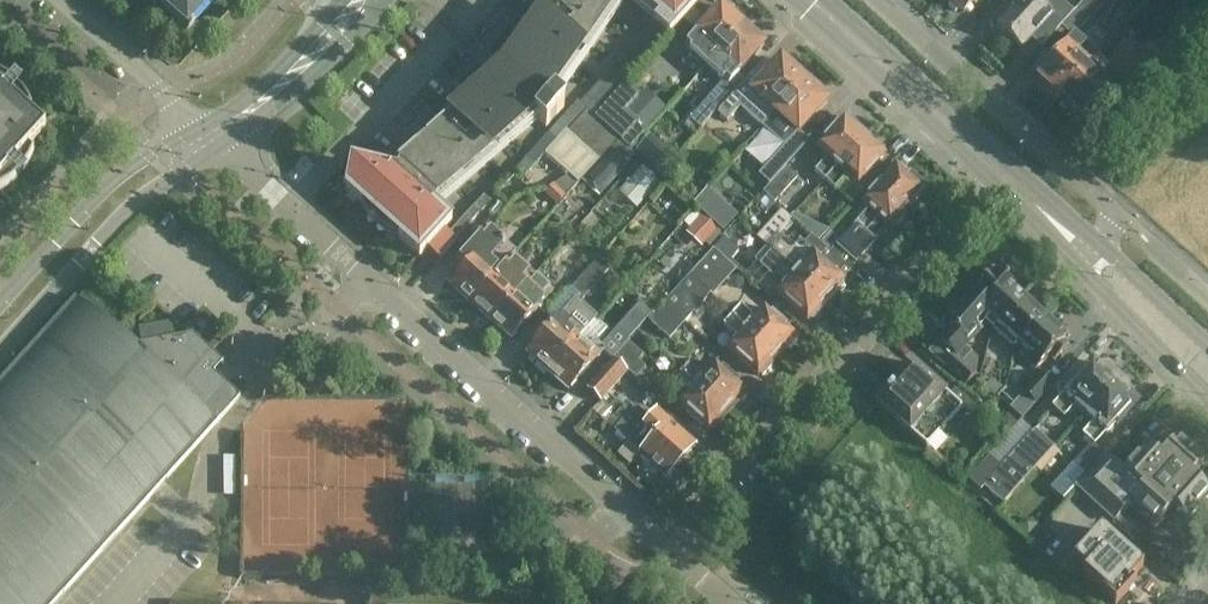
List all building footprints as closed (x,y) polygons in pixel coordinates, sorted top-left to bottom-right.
[(187,29),(213,0),(155,0),(187,29)] [(346,190),(362,205),(366,200),(403,233),(398,238),(419,256),(428,247),(438,257),(441,259),(457,241),(444,230),(452,220),(451,219),(446,225),(439,226),(425,213),(429,208),(416,196),(423,188),(435,200),(450,184),(453,187),(478,159),(482,162),(507,134),(510,138),(523,124),(519,120),(526,109),(546,129),(564,109),(543,90),(552,82),(556,85),(569,71),(566,68),(590,40),(587,37),(612,9),(608,6),(613,0),(553,0),(509,63),(514,64),(499,82),(496,79),(396,164),(399,166),(395,170),(389,169),(351,162),(346,190)] [(643,3),(659,17),(655,23),(669,35),(700,0),(646,0),(643,3)] [(951,1),(951,3),(958,9),(960,9),(964,13),(976,0),(950,0),(951,1)] [(1053,14),(1037,0),(1021,0),(997,27),(1022,49),(1053,14)] [(1078,9),(1090,20),(1108,0),(1087,0),(1078,9)] [(706,66),(742,26),(741,26),(742,19),(734,13),(728,14),(720,7),(684,46),(695,55),(706,66)] [(654,23),(652,21),(577,102),(584,108),(586,110),(667,35),(654,23)] [(744,83),(736,76),(763,46),(755,39),(756,32),(748,26),(742,27),(742,26),(706,66),(718,76),(722,80),(706,98),(709,100),(708,100),(690,120),(684,128),(693,136),(700,129),(718,109),(719,110),(744,83)] [(1075,37),(1039,78),(1048,86),(1047,89),(1055,96),(1057,95),(1061,98),(1097,57),(1085,46),(1089,41),(1083,35),(1079,40),(1075,37)] [(1120,53),(1108,67),(1117,76),(1120,73),(1126,79),(1133,71),(1143,80),(1163,58),(1148,45),(1141,52),(1128,41),(1125,45),(1119,52),(1120,53)] [(1097,57),(1061,98),(1062,99),(1061,102),(1069,108),(1071,107),(1082,117),(1118,76),(1117,76),(1108,67),(1097,57)] [(776,113),(804,82),(802,81),(803,75),(795,68),(790,69),(780,61),(753,91),(745,84),(744,83),(719,110),(721,111),(718,114),(727,123),(740,108),(762,128),(776,113)] [(3,189),(13,183),(21,175),(29,163),(34,152),(33,152),(32,153),(20,143),(57,117),(56,116),(39,127),(25,115),(31,109),(32,109),(30,104),(23,94),(15,86),(3,78),(0,76),(0,191),(3,189)] [(825,102),(816,94),(818,88),(809,81),(804,83),(804,82),(776,113),(785,121),(781,125),(792,136),(796,131),(798,132),(825,102)] [(576,99),(516,167),(525,175),(584,108),(577,102),(576,99)] [(576,167),(590,152),(599,161),(618,139),(609,130),(586,110),(567,132),(568,133),(555,148),(576,167)] [(825,181),(864,137),(856,129),(857,124),(850,118),(845,119),(844,118),(817,148),(827,157),(814,171),(825,181)] [(885,155),(884,155),(884,149),(877,143),(872,144),(864,137),(825,181),(834,189),(847,175),(858,185),(885,155)] [(786,165),(801,148),(790,138),(769,161),(780,171),(786,165)] [(612,148),(581,181),(599,197),(630,163),(612,148)] [(657,175),(666,164),(649,150),(640,160),(657,175)] [(637,203),(659,180),(643,165),(621,188),(637,203)] [(786,165),(780,171),(762,192),(774,203),(798,176),(786,165)] [(876,217),(910,179),(908,177),(909,171),(902,165),(897,167),(896,166),(861,203),(869,210),(855,225),(866,234),(880,219),(876,217)] [(557,205),(562,200),(583,177),(569,171),(556,185),(554,183),(544,193),(557,205)] [(924,192),(910,179),(876,217),(880,219),(866,234),(855,225),(839,243),(826,232),(817,242),(813,238),(813,239),(849,272),(856,265),(889,228),(890,229),(924,192)] [(718,193),(687,226),(708,246),(739,213),(718,193)] [(452,285),(470,302),(501,269),(516,251),(489,227),(454,266),(458,270),(456,272),(460,276),(452,285)] [(849,272),(813,239),(807,245),(799,238),(793,245),(779,232),(766,247),(826,300),(844,280),(843,279),(849,272)] [(728,259),(739,247),(727,235),(715,247),(728,259)] [(826,300),(766,247),(755,260),(773,276),(776,273),(787,283),(777,293),(807,321),(826,300)] [(732,270),(735,272),(736,270),(713,248),(688,276),(709,295),(712,297),(714,295),(712,293),(732,270)] [(492,322),(519,292),(534,275),(512,256),(506,263),(501,269),(470,302),(492,322)] [(582,300),(602,277),(590,266),(570,288),(582,300)] [(994,273),(973,296),(989,311),(984,315),(996,326),(1021,298),(994,273)] [(511,339),(542,303),(553,292),(534,275),(519,292),(492,322),(511,339)] [(701,304),(709,295),(688,276),(663,303),(684,323),(694,312),(696,314),(703,306),(701,304)] [(238,397),(212,373),(222,362),(192,335),(134,346),(131,349),(74,297),(0,379),(0,603),(53,603),(238,397)] [(976,325),(984,315),(989,311),(972,297),(947,324),(953,331),(941,344),(954,356),(945,366),(966,385),(975,375),(979,358),(973,352),(966,345),(980,329),(976,325)] [(1021,298),(996,326),(993,329),(1015,349),(1043,318),(1021,298)] [(663,303),(649,318),(638,330),(652,344),(662,333),(669,339),(684,323),(663,303)] [(741,305),(732,315),(776,356),(795,335),(764,307),(755,318),(741,305)] [(616,330),(628,341),(638,330),(649,318),(636,307),(616,330)] [(528,354),(548,372),(577,339),(566,330),(572,322),(563,314),(528,354)] [(776,356),(732,315),(723,325),(737,338),(728,348),(758,376),(776,356)] [(1066,338),(1043,318),(1015,349),(1037,369),(1050,355),(1055,360),(1068,346),(1063,341),(1066,338)] [(638,330),(628,341),(613,358),(636,379),(645,367),(638,361),(652,344),(638,330)] [(577,339),(548,372),(568,390),(603,350),(594,342),(588,349),(577,339)] [(340,372),(349,361),(339,352),(330,363),(340,372)] [(636,379),(613,358),(611,359),(615,363),(607,372),(616,381),(625,371),(634,380),(636,379)] [(691,360),(682,370),(726,411),(745,390),(715,363),(706,373),(691,360)] [(874,401),(925,447),(962,406),(911,361),(874,401)] [(1075,405),(1085,415),(1115,382),(1093,363),(1064,395),(1065,396),(1054,408),(1064,418),(1075,405)] [(726,411),(682,370),(673,380),(688,393),(678,404),(708,431),(726,411)] [(1042,371),(1023,393),(1034,403),(1054,382),(1042,371)] [(599,399),(616,381),(607,372),(590,391),(599,399)] [(997,397),(1004,388),(992,378),(985,386),(997,397)] [(1115,382),(1085,415),(1095,423),(1083,436),(1094,445),(1105,433),(1106,434),(1135,401),(1115,382)] [(635,406),(628,414),(680,462),(695,446),(667,422),(660,429),(635,406)] [(680,462),(628,414),(613,430),(666,478),(680,462)] [(981,491),(984,487),(988,490),(981,498),(995,509),(1001,502),(1003,504),(1054,446),(1035,429),(1034,430),(1020,419),(967,479),(981,491)] [(1122,472),(1105,457),(1077,487),(1114,520),(1128,505),(1154,528),(1164,517),(1176,514),(1185,522),(1207,496),(1207,494),(1190,478),(1203,464),(1176,440),(1159,460),(1145,447),(1122,472)] [(1080,482),(1102,457),(1091,447),(1069,472),(1080,482)] [(1050,526),(1064,551),(1074,545),(1071,539),(1080,534),(1069,515),(1050,526)] [(1099,529),(1071,560),(1084,571),(1081,574),(1113,603),(1115,603),(1128,589),(1125,586),(1141,567),(1099,529)]
